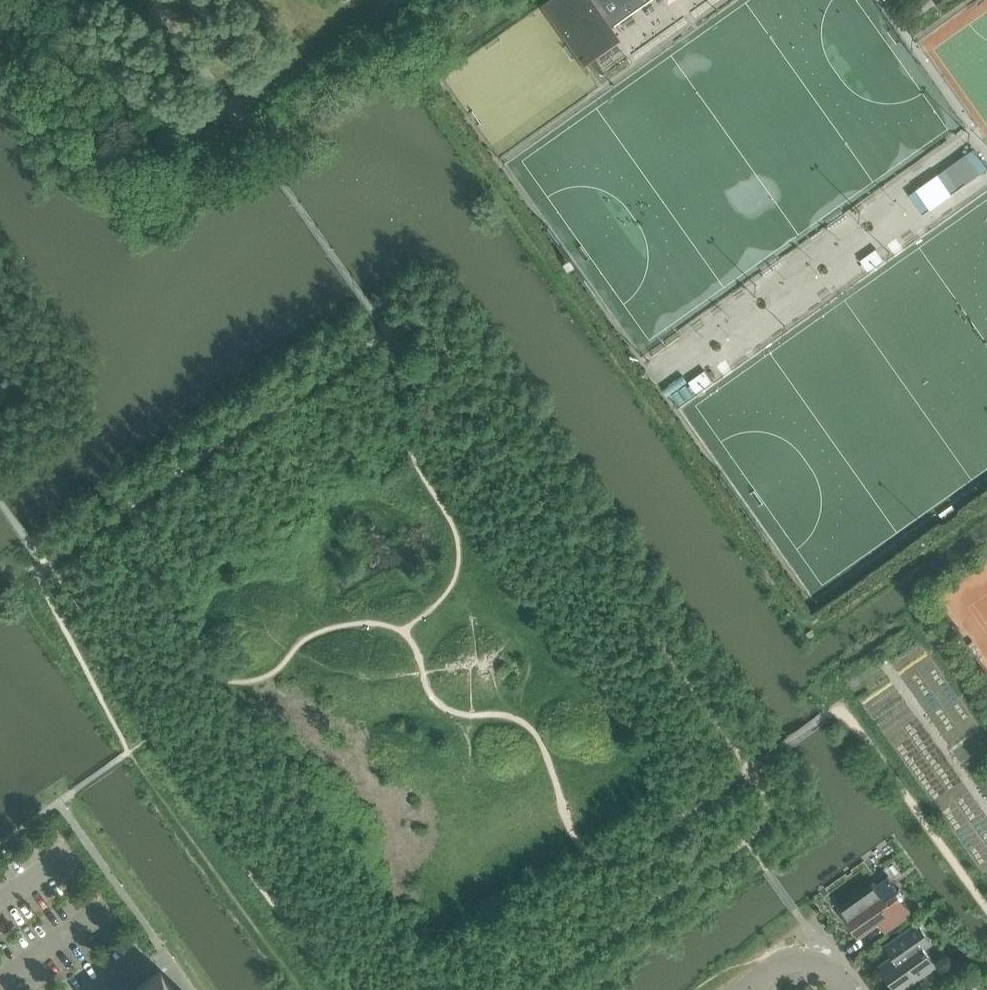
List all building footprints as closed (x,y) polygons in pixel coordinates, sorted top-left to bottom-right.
[(550,3),(588,57),(617,36),(610,27),(649,0),(554,0),(550,3)] [(909,194),(923,213),(986,168),(986,166),(974,148),(909,194)] [(876,248),(861,259),(868,270),(884,259),(876,248)] [(705,370),(689,381),(697,392),(713,381),(705,370)] [(911,912),(911,911),(901,897),(904,895),(905,894),(900,887),(899,888),(893,880),(889,875),(886,876),(886,877),(876,883),(875,882),(843,905),(840,907),(853,925),(856,923),(862,931),(883,916),(890,926),(901,918),(911,912)] [(936,964),(924,948),(932,943),(917,922),(909,927),(886,943),(894,955),(881,964),(900,989),(901,989),(936,964)] [(159,969),(134,987),(136,989),(174,989),(159,969)]
